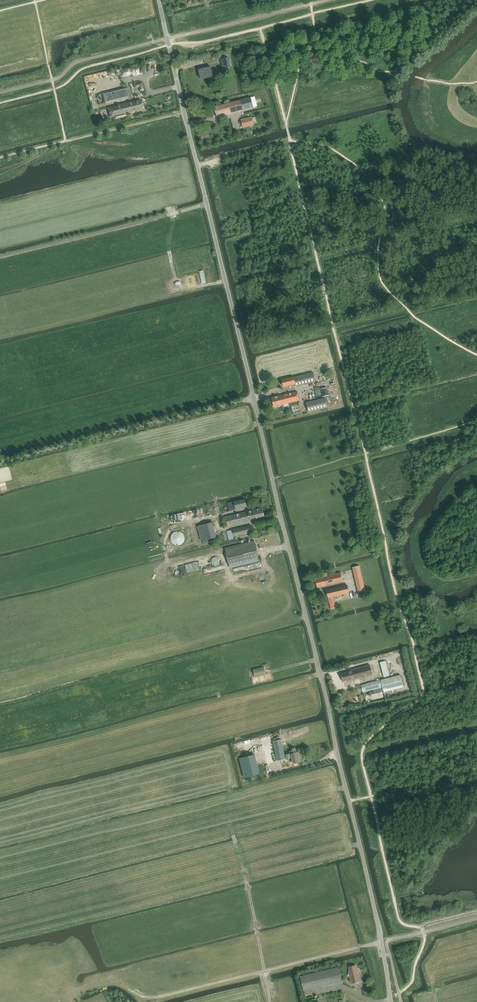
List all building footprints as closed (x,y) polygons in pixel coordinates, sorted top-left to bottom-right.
[(211,67),(199,70),(201,77),(213,76),(211,69),(211,67)] [(125,88),(112,91),(114,101),(128,98),(125,88)] [(112,91),(103,94),(105,103),(114,101),(112,91)] [(251,98),(241,100),(243,109),(243,110),(254,107),(251,98)] [(129,103),(108,108),(110,117),(114,116),(115,119),(126,116),(125,114),(134,111),(143,108),(141,100),(129,103)] [(236,101),(214,107),(215,109),(217,117),(227,114),(239,111),(236,101)] [(252,117),(241,120),(243,128),(254,125),(252,117)] [(284,387),(294,384),(295,384),(296,387),(316,382),(313,372),(282,380),(284,387)] [(283,405),(300,401),(298,392),(281,396),(272,398),(274,407),(283,405)] [(306,403),(308,412),(328,408),(326,398),(306,403)] [(299,404),(291,406),(293,415),(301,413),(299,404)] [(228,503),(228,506),(230,511),(247,506),(245,499),(228,503)] [(226,517),(226,518),(228,527),(265,518),(262,508),(226,517)] [(201,541),(217,537),(213,522),(198,526),(201,541)] [(235,536),(236,536),(236,538),(240,537),(239,535),(252,532),(251,525),(233,530),(235,536)] [(174,540),(176,546),(185,543),(183,539),(185,538),(182,530),(171,534),(173,538),(174,537),(175,539),(174,540)] [(255,541),(242,544),(225,548),(230,568),(259,561),(255,541)] [(360,566),(353,568),(358,592),(365,590),(360,566)] [(315,579),(317,588),(323,586),(324,587),(325,586),(343,582),(341,573),(327,576),(327,573),(322,574),(323,577),(315,579)] [(349,592),(348,585),(327,590),(331,609),(336,608),(333,596),(349,592)] [(384,677),(389,676),(386,661),(380,662),(384,677)] [(348,672),(341,674),(343,681),(350,679),(351,681),(372,675),(370,665),(348,671),(348,672)] [(260,668),(254,669),(256,676),(266,674),(264,667),(260,668)] [(383,687),(384,690),(384,692),(404,687),(401,675),(381,680),(361,685),(363,692),(379,688),(383,687)] [(273,741),(277,761),(285,759),(284,753),(281,739),(273,741)] [(287,754),(288,759),(292,758),(293,764),(301,762),(299,752),(291,753),(287,754)] [(254,754),(240,758),(245,777),(259,774),(254,754)] [(349,971),(351,983),(360,981),(356,965),(349,967),(350,971),(349,971)] [(304,991),(342,981),(339,967),(300,976),(304,991)]
